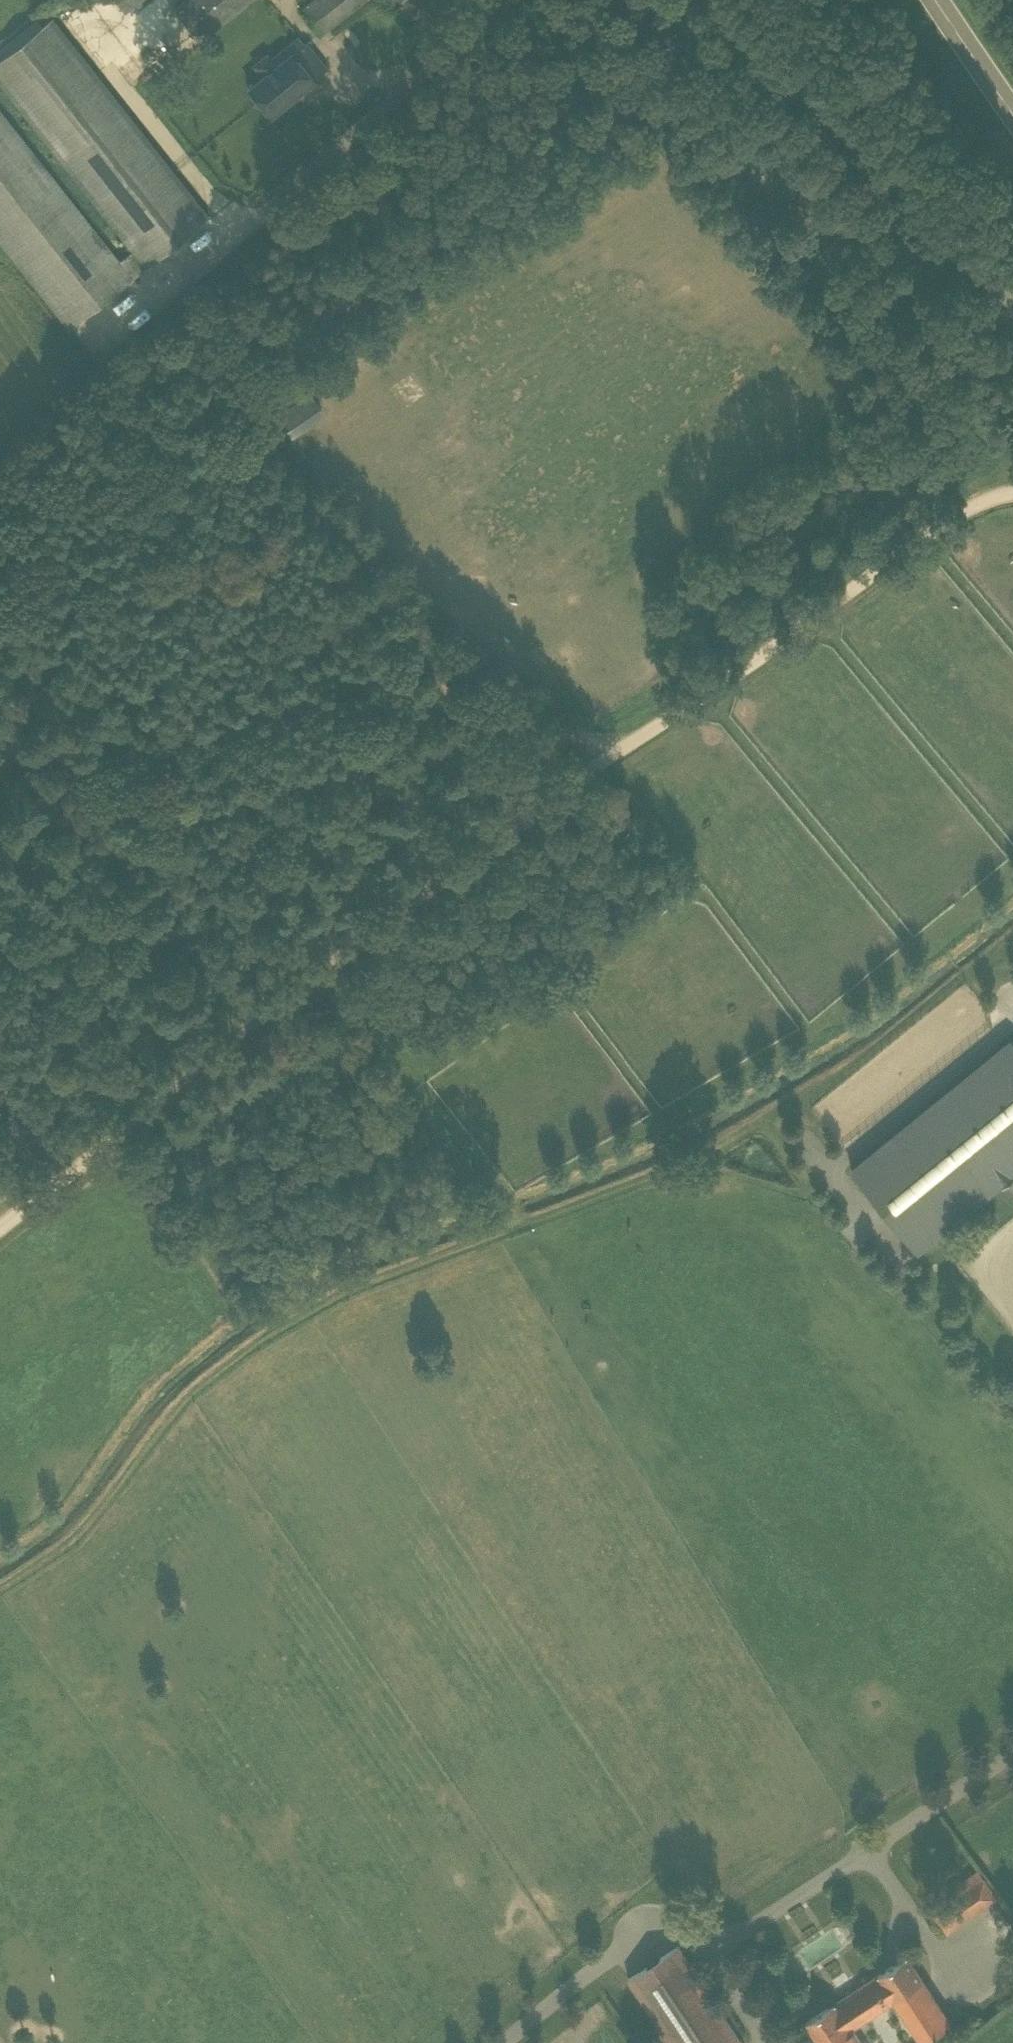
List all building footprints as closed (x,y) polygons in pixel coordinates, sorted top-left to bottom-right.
[(125,10),(137,0),(118,0),(125,10)] [(174,5),(201,39),(251,0),(181,0),(174,5)] [(364,0),(309,0),(304,4),(326,31),(364,0)] [(413,18),(436,0),(398,0),(413,18)] [(53,16),(0,58),(0,85),(145,268),(211,215),(53,16)] [(306,42),(249,88),(271,114),(327,68),(306,42)] [(0,108),(0,243),(68,328),(134,276),(0,108)] [(279,416),(292,433),(323,410),(311,393),(279,416)] [(853,1171),(916,1249),(1012,1169),(1012,1040),(853,1171)] [(927,1865),(940,1858),(932,1844),(919,1852),(927,1865)] [(980,1867),(928,1903),(948,1932),(1000,1896),(980,1867)] [(629,1975),(673,2042),(748,2042),(749,2042),(681,1940),(629,1975)] [(895,1999),(923,2041),(951,2022),(907,1955),(879,1974),(865,1983),(867,1986),(838,2005),(836,2002),(808,2021),(822,2042),(863,2042),(852,2027),(895,1999)]
